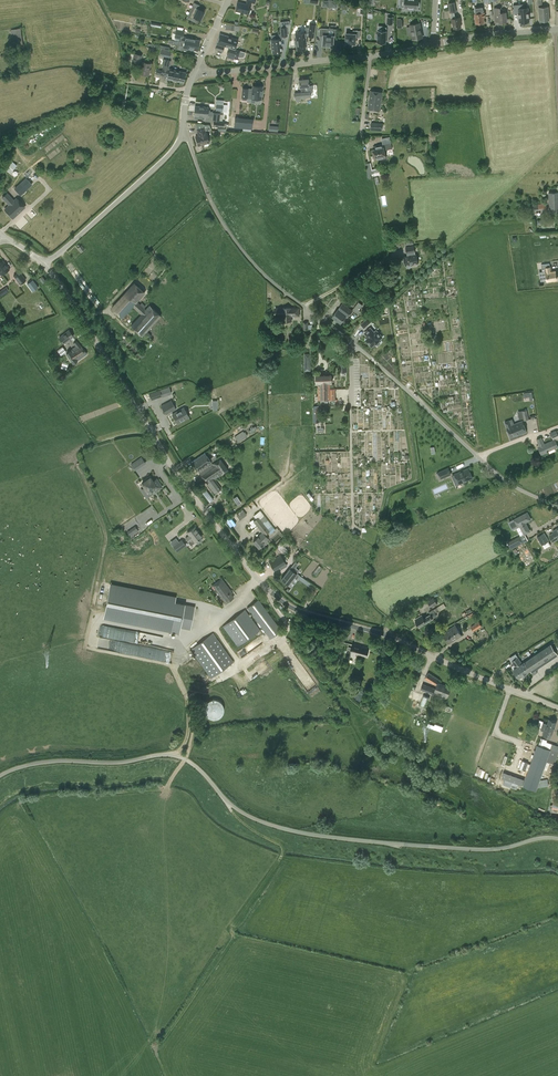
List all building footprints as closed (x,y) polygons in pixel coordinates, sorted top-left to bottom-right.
[(246,4),(238,1),(235,10),(248,14),(251,5),(252,3),(254,4),(255,0),(246,0),(245,1),(247,2),(246,4)] [(401,1),(405,1),(404,6),(409,6),(409,8),(413,9),(413,7),(418,7),(418,6),(419,7),(420,2),(419,2),(419,0),(402,0),(401,1)] [(457,12),(455,2),(448,3),(450,13),(451,13),(454,12),(457,12)] [(519,14),(519,17),(519,22),(529,21),(529,17),(529,16),(529,13),(528,8),(524,8),(523,4),(513,5),(514,14),(518,13),(518,14),(519,14)] [(196,8),(192,6),(186,18),(196,23),(198,18),(200,19),(204,11),(197,8),(196,8)] [(485,17),(484,12),(483,6),(474,7),(476,23),(484,22),(483,17),(485,17)] [(539,7),(540,21),(550,20),(549,6),(539,7)] [(507,21),(506,12),(502,12),(501,7),(494,8),(494,17),(499,16),(500,22),(507,21)] [(460,17),(455,17),(454,12),(451,13),(452,18),(451,18),(452,22),(453,22),(454,28),(457,27),(457,28),(460,28),(460,27),(461,27),(460,22),(461,22),(460,17)] [(410,24),(413,39),(423,37),(420,23),(410,24)] [(297,50),(306,49),(305,44),(307,44),(306,36),(308,36),(314,37),(316,25),(310,24),(309,27),(306,27),(305,32),(295,33),(296,40),(294,40),(295,45),(297,45),(297,50)] [(277,52),(282,52),(281,39),(282,39),(282,36),(287,35),(287,27),(281,27),(281,34),(277,34),(277,38),(271,39),(272,43),(271,43),(271,49),(272,48),(273,53),(274,52),(274,53),(278,53),(277,52)] [(378,30),(378,34),(376,34),(376,38),(377,38),(377,42),(386,43),(387,30),(387,27),(384,27),(383,30),(378,30)] [(11,29),(14,48),(23,46),(21,28),(11,29)] [(320,28),(319,35),(323,36),(322,45),(333,46),(334,35),(327,35),(327,28),(320,28)] [(184,31),(176,29),(174,37),(174,40),(177,41),(177,40),(188,42),(199,45),(200,40),(190,38),(190,37),(183,36),(184,31)] [(360,38),(360,30),(353,30),(353,33),(346,33),(346,44),(347,44),(347,46),(351,46),(351,45),(352,45),(352,43),(356,43),(356,37),(360,38)] [(220,33),(215,49),(223,51),(225,46),(230,47),(228,54),(238,57),(240,50),(235,49),(238,39),(220,33)] [(188,42),(177,40),(177,41),(174,40),(169,39),(168,43),(178,45),(182,46),(181,50),(189,51),(189,49),(198,50),(199,45),(188,42)] [(163,59),(164,56),(170,57),(171,51),(161,49),(161,48),(159,48),(157,58),(163,59)] [(140,65),(141,65),(139,72),(147,75),(150,63),(142,61),(141,61),(142,55),(134,53),(131,63),(140,65)] [(168,72),(168,73),(170,74),(170,76),(172,76),(172,75),(185,78),(186,72),(169,68),(171,60),(164,59),(162,69),(166,70),(165,72),(168,72)] [(168,73),(168,72),(165,72),(166,70),(162,69),(162,70),(156,69),(155,74),(164,76),(163,78),(166,78),(166,79),(183,82),(185,78),(172,75),(172,76),(170,76),(170,74),(168,73)] [(308,78),(299,79),(300,87),(301,87),(301,92),(295,92),(296,100),(300,99),(300,98),(311,97),(311,91),(313,90),(313,85),(309,86),(308,78)] [(253,85),(252,90),(252,98),(251,102),(254,103),(255,98),(261,99),(261,95),(263,95),(263,90),(262,90),(262,86),(253,85)] [(252,98),(252,90),(248,90),(248,88),(243,88),(242,97),(242,100),(246,100),(247,98),(252,98)] [(371,90),(368,109),(380,110),(382,92),(371,90)] [(213,112),(210,111),(210,110),(208,110),(209,107),(195,105),(194,111),(213,113),(213,115),(212,119),(219,120),(220,114),(213,113),(213,112)] [(205,117),(205,121),(212,122),(212,115),(213,115),(213,113),(194,111),(194,116),(205,117)] [(234,117),(234,127),(243,128),(243,118),(234,117)] [(252,129),(252,119),(243,118),(243,128),(252,129)] [(383,123),(371,122),(370,130),(382,131),(383,123)] [(207,133),(206,134),(204,127),(197,129),(199,136),(195,137),(198,145),(209,142),(207,133)] [(373,149),(375,160),(386,157),(385,150),(393,148),(391,142),(379,145),(379,148),(373,149)] [(12,162),(8,167),(6,170),(10,173),(17,165),(12,162)] [(371,163),(365,164),(368,178),(371,178),(370,174),(374,173),(379,172),(379,168),(372,169),(371,163)] [(25,191),(32,184),(31,183),(27,178),(15,189),(20,195),(25,191)] [(550,208),(557,207),(557,192),(548,192),(550,208)] [(4,209),(13,218),(25,206),(17,198),(4,209)] [(404,256),(406,265),(407,265),(407,267),(408,267),(410,267),(411,266),(411,264),(418,263),(416,254),(415,254),(415,251),(414,246),(406,248),(407,252),(408,252),(408,256),(404,256)] [(9,269),(2,260),(0,262),(0,274),(1,273),(2,275),(9,269)] [(549,263),(541,264),(542,269),(545,268),(545,271),(542,271),(544,281),(547,280),(556,279),(555,271),(550,272),(550,267),(551,267),(550,267),(549,263)] [(19,271),(14,275),(20,284),(26,280),(19,271)] [(27,284),(33,291),(38,287),(32,279),(27,284)] [(131,325),(143,336),(161,316),(150,305),(145,310),(144,308),(145,307),(146,306),(142,302),(140,305),(137,301),(145,293),(134,283),(112,307),(122,317),(132,306),(141,314),(131,325)] [(0,291),(0,297),(9,291),(6,287),(0,291)] [(364,302),(361,300),(353,310),(360,314),(363,310),(362,309),(366,302),(365,301),(364,302)] [(332,317),(341,323),(346,315),(348,317),(353,310),(343,303),(332,317)] [(299,316),(299,308),(276,308),(276,314),(283,314),(283,321),(291,321),(291,316),(299,316)] [(372,321),(368,317),(361,324),(364,328),(372,321)] [(64,343),(74,336),(69,329),(59,337),(64,343)] [(380,339),(374,332),(371,335),(367,330),(365,333),(368,337),(366,340),(371,347),(375,343),(376,344),(378,345),(380,343),(380,341),(379,340),(380,339)] [(124,346),(134,356),(136,354),(140,350),(130,340),(126,336),(122,341),(126,345),(124,346)] [(66,353),(73,363),(77,360),(86,353),(77,340),(73,343),(75,346),(71,348),(72,349),(66,353)] [(63,347),(58,350),(61,355),(66,352),(63,347)] [(325,388),(330,388),(330,384),(332,384),(332,375),(324,375),(324,373),(321,374),(321,375),(316,375),(317,382),(318,382),(318,388),(325,388)] [(330,389),(330,388),(325,388),(318,388),(319,400),(335,399),(335,388),(330,389)] [(151,399),(161,396),(159,390),(149,394),(151,399)] [(524,397),(529,397),(530,400),(533,400),(532,392),(523,393),(524,397)] [(161,406),(166,414),(176,409),(171,400),(161,406)] [(177,423),(189,417),(184,408),(174,413),(172,414),(175,420),(177,423)] [(523,420),(514,424),(513,419),(505,422),(507,427),(511,437),(518,434),(519,435),(527,432),(523,420)] [(554,440),(555,439),(556,441),(557,440),(557,434),(557,430),(550,433),(552,438),(553,438),(554,440)] [(238,442),(247,436),(244,432),(236,438),(238,442)] [(541,449),(540,449),(542,454),(549,451),(548,450),(557,446),(556,441),(555,439),(554,440),(545,444),(542,437),(537,439),(541,449)] [(192,462),(198,471),(212,462),(205,452),(192,462)] [(131,464),(136,470),(146,463),(141,457),(131,464)] [(199,473),(214,493),(221,488),(215,479),(228,470),(220,458),(199,473)] [(448,468),(438,472),(441,478),(451,474),(448,468)] [(468,468),(455,474),(459,484),(473,478),(468,468)] [(150,477),(142,483),(150,495),(162,487),(157,479),(153,481),(150,477)] [(205,489),(202,492),(208,500),(212,497),(205,489)] [(240,520),(247,514),(243,509),(236,515),(240,520)] [(260,510),(254,515),(256,518),(253,521),(263,533),(253,541),(259,548),(264,543),(263,542),(268,538),(265,535),(269,531),(271,533),(275,529),(260,510)] [(525,522),(531,520),(527,512),(508,522),(512,529),(520,525),(524,534),(530,531),(525,522)] [(226,520),(230,526),(235,523),(231,517),(226,520)] [(133,535),(138,531),(135,526),(130,530),(133,535)] [(187,532),(189,535),(185,538),(188,541),(192,539),(194,542),(196,541),(197,544),(203,540),(201,537),(202,536),(195,526),(187,532)] [(557,538),(557,528),(552,531),(553,533),(549,535),(553,542),(557,539),(557,538)] [(537,537),(542,545),(543,545),(545,549),(551,545),(549,541),(544,532),(537,537)] [(515,548),(528,540),(524,534),(518,537),(511,540),(511,542),(509,543),(511,546),(513,545),(515,548)] [(285,548),(291,542),(287,537),(281,543),(278,546),(282,551),(285,548)] [(177,552),(186,545),(182,539),(173,546),(177,552)] [(269,562),(275,571),(280,568),(281,569),(287,565),(281,555),(269,562)] [(298,564),(296,562),(288,572),(287,571),(281,579),(288,584),(294,577),(297,579),(298,578),(302,581),(305,578),(297,573),(299,570),(296,567),(298,564)] [(221,579),(212,585),(226,603),(233,597),(230,593),(232,592),(221,579)] [(110,583),(103,618),(179,633),(180,627),(191,629),(195,606),(185,604),(185,603),(175,601),(176,596),(110,583)] [(432,608),(438,604),(434,597),(431,599),(430,597),(427,599),(428,601),(432,608)] [(247,607),(270,638),(281,630),(258,599),(247,607)] [(434,609),(435,612),(436,613),(443,610),(440,605),(434,609)] [(223,626),(238,646),(260,629),(245,609),(223,626)] [(418,627),(438,616),(436,613),(435,612),(425,618),(424,619),(422,615),(415,619),(416,620),(415,621),(416,622),(415,622),(416,624),(417,624),(418,627)] [(482,626),(479,622),(471,627),(474,631),(482,626)] [(101,631),(117,634),(119,628),(102,624),(101,631)] [(445,634),(444,635),(448,641),(449,641),(450,642),(462,635),(455,625),(443,632),(445,634)] [(190,649),(211,678),(233,662),(213,633),(190,649)] [(132,647),(133,643),(101,637),(100,648),(124,652),(125,649),(126,649),(127,646),(132,647)] [(557,655),(557,648),(554,642),(531,658),(529,655),(522,659),(524,662),(522,663),(518,657),(512,661),(516,667),(514,669),(519,677),(530,670),(533,675),(537,672),(536,669),(557,655)] [(351,652),(357,654),(367,657),(369,649),(353,645),(351,652)] [(429,672),(425,678),(436,685),(435,688),(423,684),(421,689),(434,694),(434,692),(448,697),(451,687),(438,682),(439,680),(429,672)] [(424,695),(419,706),(425,709),(423,715),(422,714),(421,717),(424,718),(425,715),(427,716),(427,715),(426,715),(428,711),(427,710),(427,709),(426,708),(430,697),(431,694),(428,693),(427,696),(424,695)] [(217,699),(214,699),(212,699),(210,700),(209,701),(207,702),(206,704),(205,706),(204,708),(204,710),(205,712),(206,714),(207,715),(208,717),(210,718),(212,719),(214,719),(216,719),(218,718),(220,717),(221,716),(223,714),(224,712),(224,710),(224,708),(224,706),(223,704),(222,703),(220,701),(218,700),(217,699)] [(540,730),(544,731),(542,735),(551,738),(554,730),(553,730),(556,721),(549,719),(548,724),(543,722),(540,730)] [(550,749),(537,745),(525,780),(504,772),(502,778),(523,785),(536,790),(537,788),(539,783),(539,782),(540,780),(547,761),(555,764),(557,758),(557,754),(557,751),(550,749)] [(520,759),(517,767),(525,770),(528,762),(520,759)]
